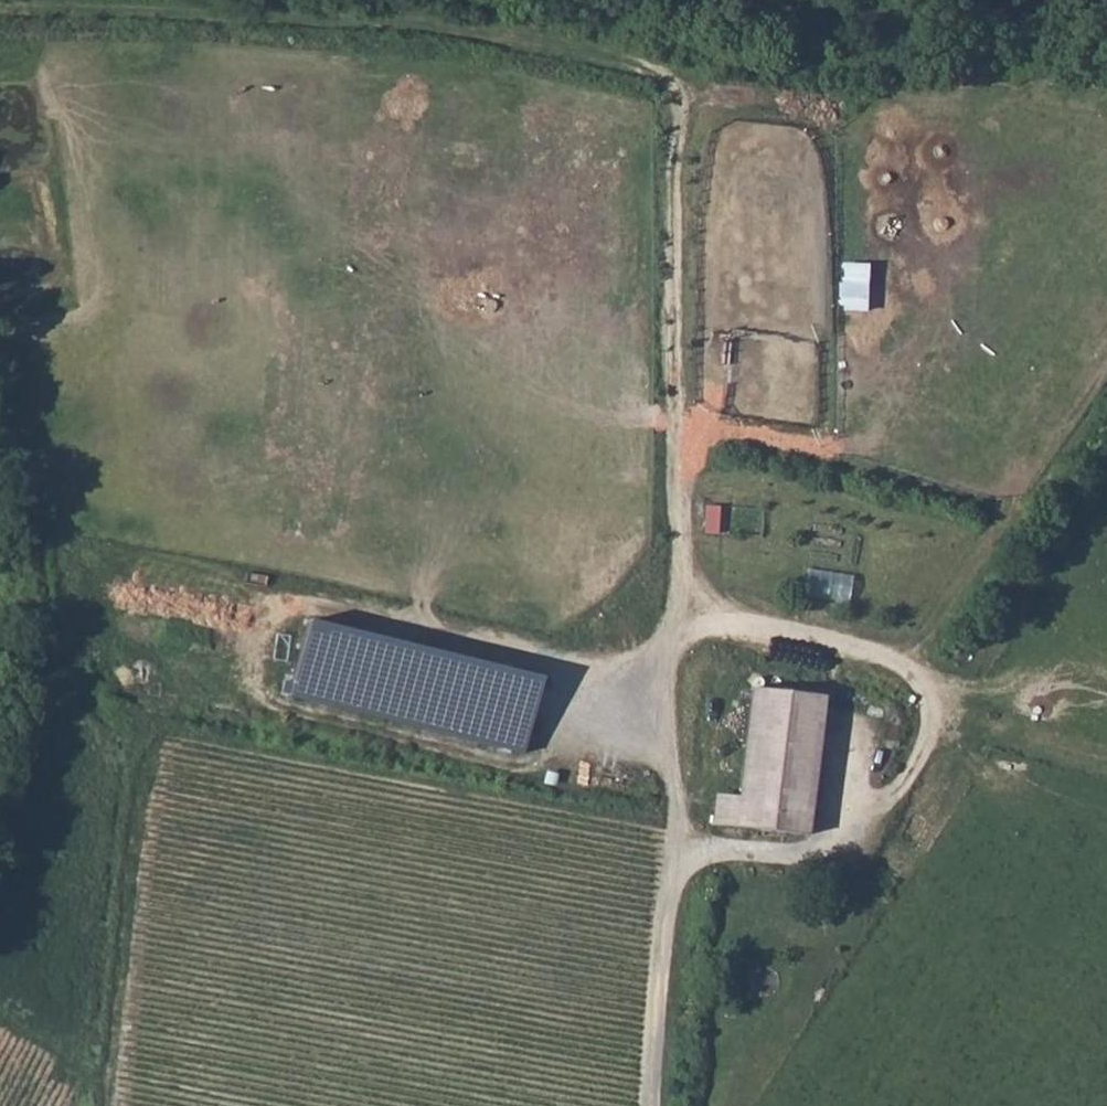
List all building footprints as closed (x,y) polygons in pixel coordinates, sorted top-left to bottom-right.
[(840,307),(868,309),(871,262),(843,260),(840,307)] [(810,567),(808,592),(851,596),(853,571),(810,567)] [(299,635),(284,698),(516,753),(531,690),(299,635)] [(824,695),(753,688),(741,797),(715,794),(712,824),(809,834),(824,695)]
